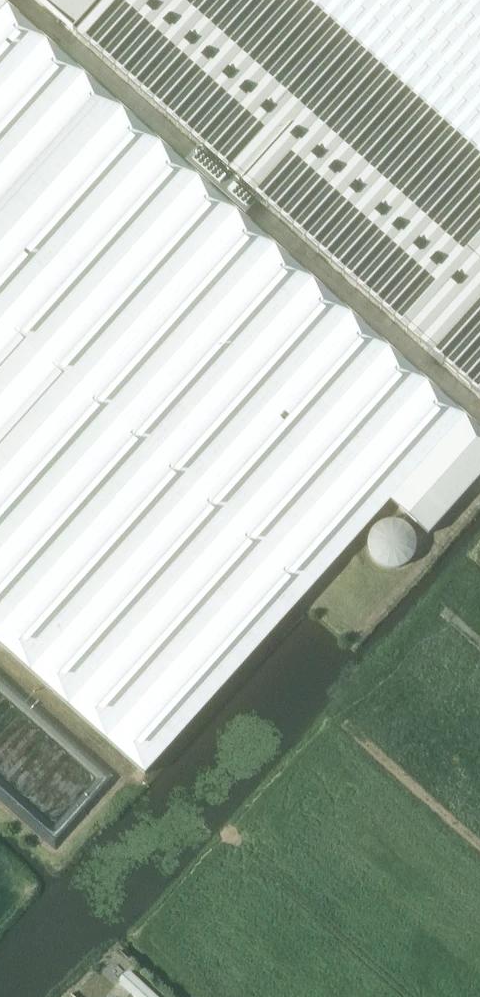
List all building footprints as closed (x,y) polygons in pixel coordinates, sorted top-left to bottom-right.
[(143,773),(145,774),(303,598),(393,497),(468,412),(5,0),(0,0),(0,644),(143,773)] [(74,31),(479,396),(479,0),(102,0),(74,31)] [(429,531),(479,476),(479,423),(468,412),(393,497),(429,531)] [(118,984),(132,996),(155,996),(129,973),(118,984)]
